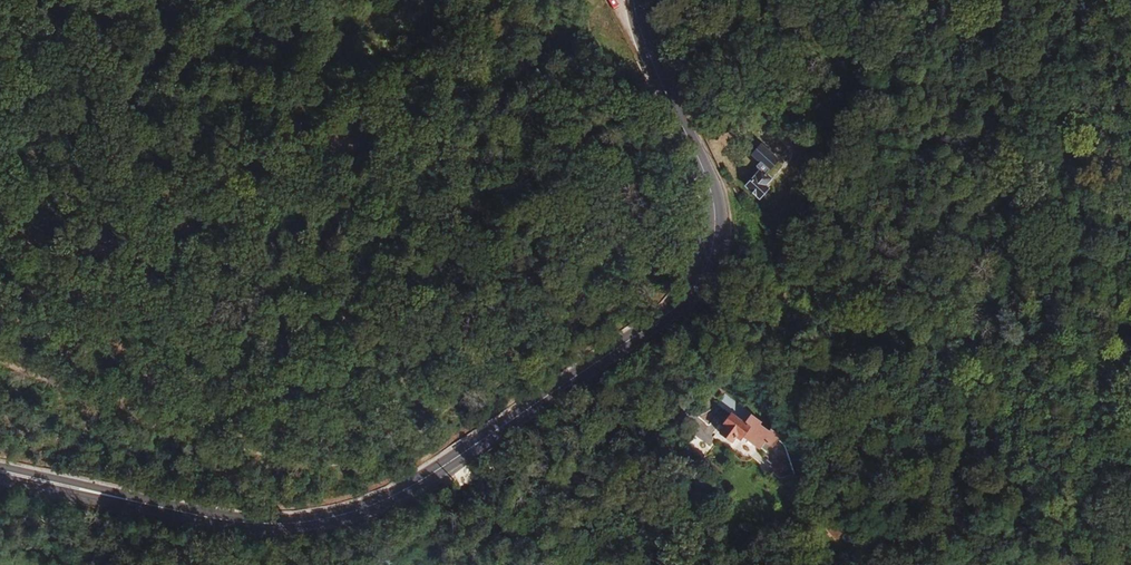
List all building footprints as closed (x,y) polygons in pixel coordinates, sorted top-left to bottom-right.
[(762,92),(755,83),(743,93),(751,101),(762,92)] [(750,191),(762,180),(760,177),(766,171),(756,162),(738,179),(750,191)] [(725,422),(719,430),(732,440),(736,435),(740,438),(743,434),(768,454),(766,457),(771,461),(770,463),(775,467),(772,469),(780,476),(795,471),(785,441),(780,436),(781,434),(771,425),(769,428),(761,421),(763,419),(752,411),(745,420),(732,409),(723,421),(725,422)]
